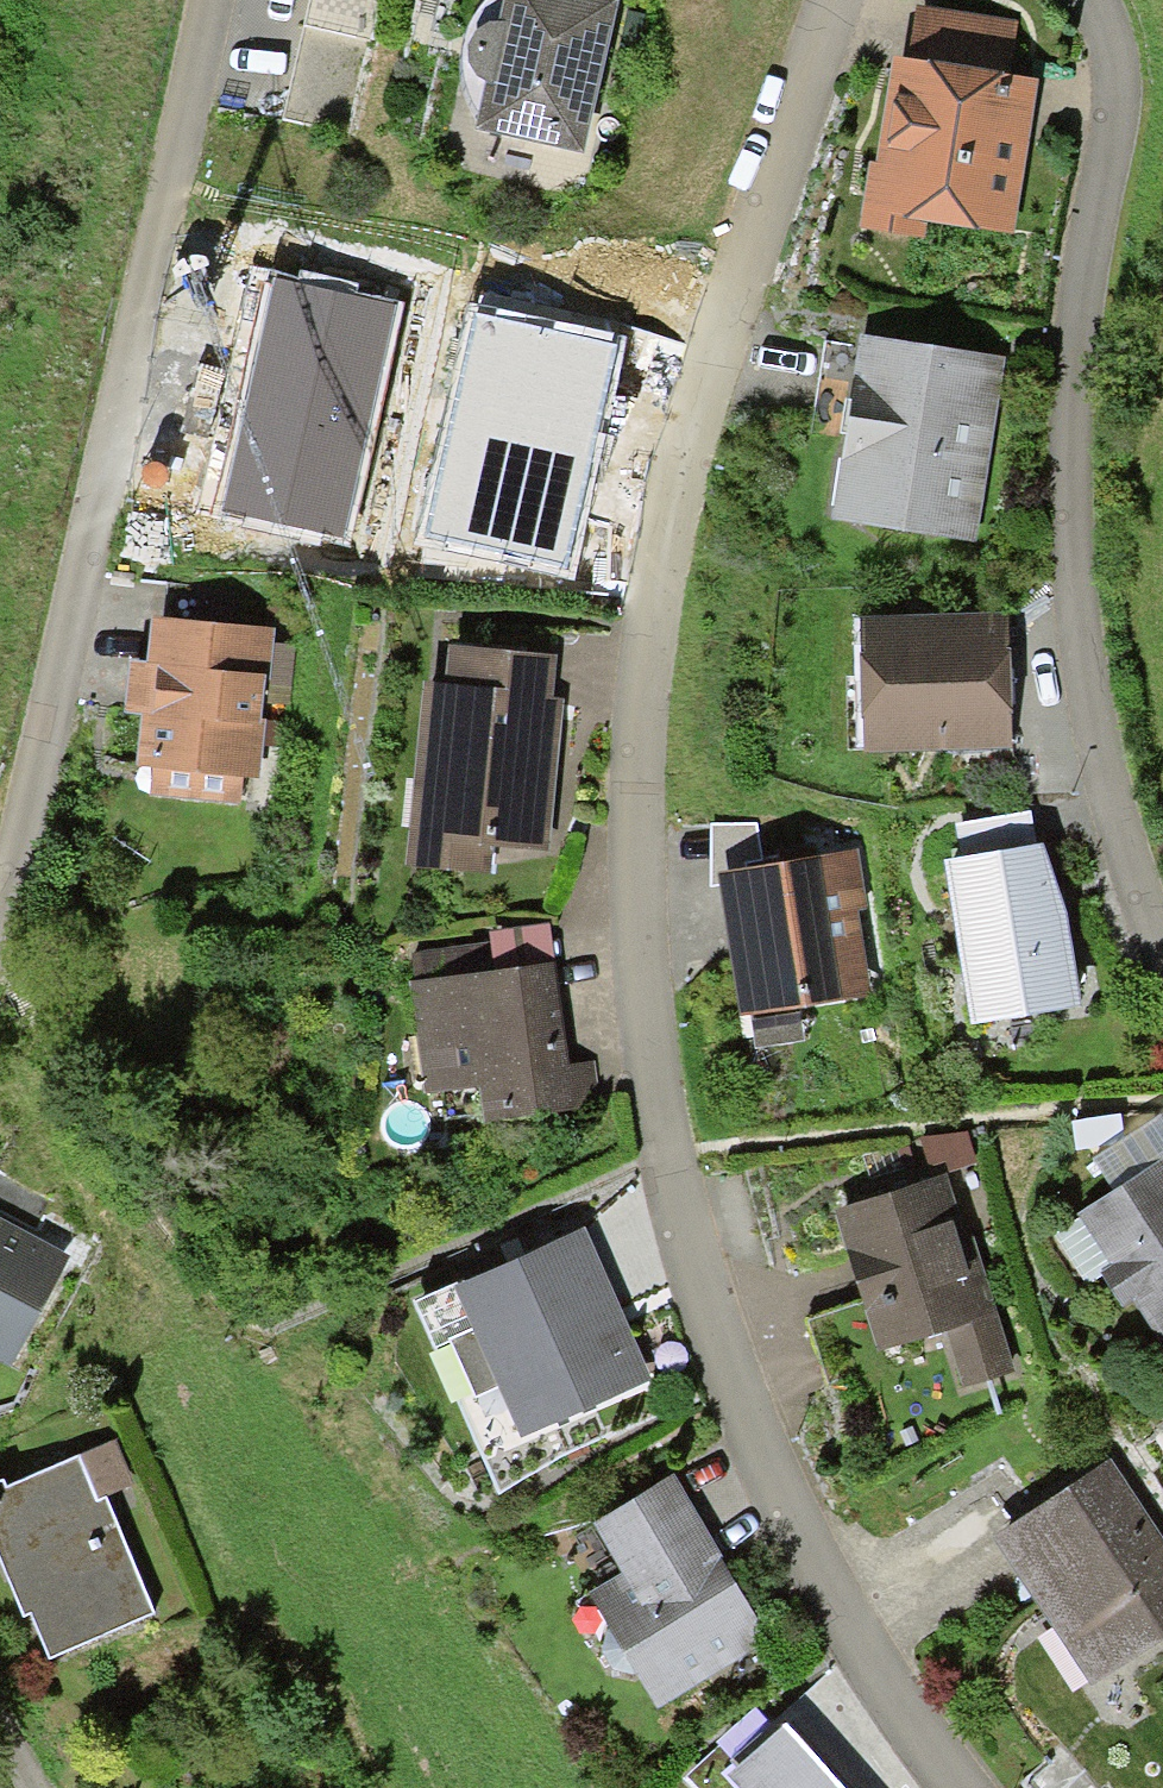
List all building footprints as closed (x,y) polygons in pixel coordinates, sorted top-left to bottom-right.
[(304,27),(367,41),(375,0),(310,0),(304,27)] [(474,135),(584,160),(619,5),(594,0),(505,0),(499,29),(493,28),(486,32),(478,37),(474,41),(470,46),(467,53),(467,62),(468,67),(469,71),(471,77),(475,82),(478,85),(482,85),(485,87),(474,135)] [(915,10),(908,65),(1009,80),(1017,25),(915,10)] [(347,133),(367,41),(304,27),(284,120),(347,133)] [(908,65),(893,63),(876,169),(869,167),(859,231),(922,241),(925,226),(1013,239),(1031,122),(1036,84),(1009,80),(908,65)] [(395,307),(275,280),(225,508),(345,534),(395,307)] [(611,347),(476,319),(430,533),(566,561),(576,512),(600,399),(611,347)] [(860,338),(830,523),(976,546),(1006,361),(860,338)] [(958,618),(859,623),(861,660),(859,660),(864,758),(1013,750),(1006,616),(958,618)] [(274,633),(150,621),(146,670),(130,668),(128,692),(126,718),(142,720),(137,771),(151,772),(148,797),(238,806),(240,781),(260,782),(274,633)] [(449,651),(445,692),(553,701),(556,660),(449,651)] [(445,692),(422,690),(407,869),(490,876),(492,850),(549,855),(553,803),(562,702),(553,701),(445,692)] [(963,864),(1035,851),(1028,814),(956,827),(963,864)] [(756,826),(711,827),(710,888),(718,887),(717,878),(747,874),(745,864),(762,860),(756,826)] [(945,867),(972,1031),(1081,1014),(1067,926),(1055,891),(1041,850),(1035,851),(963,864),(945,867)] [(747,874),(717,878),(718,887),(739,1020),(871,999),(858,914),(869,913),(860,856),(747,874)] [(489,935),(494,974),(556,967),(551,928),(489,935)] [(494,974),(410,984),(424,1098),(480,1092),(484,1126),(599,1112),(594,1064),(569,1067),(567,1052),(556,967),(494,974)] [(1160,1119),(1092,1163),(1114,1194),(1162,1162),(1162,1124),(1160,1119)] [(966,1131),(922,1141),(930,1176),(975,1166),(966,1131)] [(1114,1194),(1077,1219),(1111,1270),(1101,1278),(1123,1310),(1133,1303),(1162,1348),(1162,1162),(1114,1194)] [(37,1232),(53,1201),(0,1174),(0,1213),(37,1232)] [(948,1180),(834,1216),(852,1272),(879,1359),(946,1337),(963,1392),(1016,1374),(973,1240),(968,1241),(948,1180)] [(10,1371),(69,1260),(23,1235),(0,1223),(0,1366),(10,1371)] [(623,1316),(585,1232),(453,1290),(521,1441),(652,1383),(623,1316)] [(0,1487),(0,1566),(24,1622),(30,1619),(49,1664),(155,1617),(104,1500),(135,1487),(116,1444),(6,1492),(3,1486),(0,1487)] [(1110,1462),(991,1543),(1093,1691),(1162,1644),(1162,1539),(1110,1462)] [(714,1542),(673,1478),(591,1529),(623,1579),(587,1602),(657,1713),(771,1641),(720,1560),(724,1558),(714,1542)] [(780,1734),(760,1712),(685,1781),(692,1787),(736,1787),(729,1781),(780,1734)] [(835,1785),(787,1730),(780,1734),(729,1781),(736,1787),(838,1787),(835,1785)]
